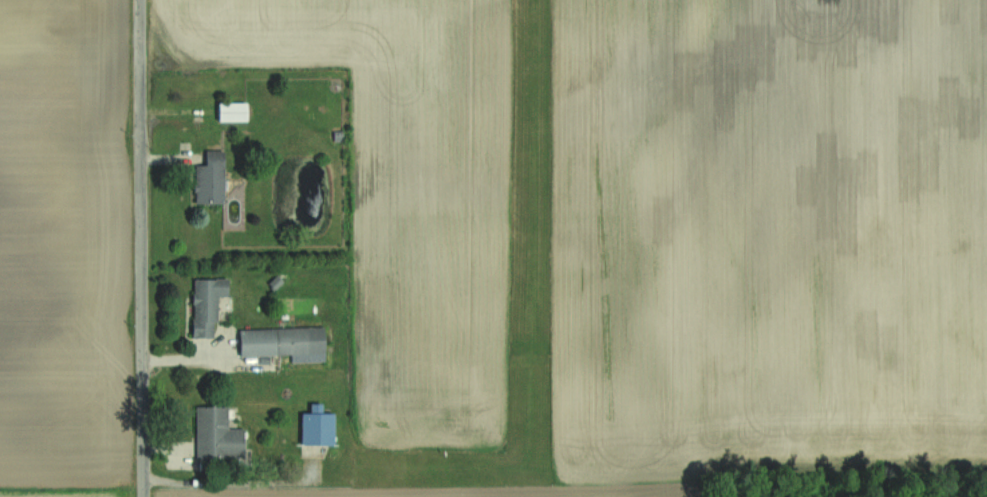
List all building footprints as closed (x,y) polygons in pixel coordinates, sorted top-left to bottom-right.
[(247,103),(219,103),(219,122),(247,122),(247,103)] [(224,204),(224,151),(206,151),(206,166),(195,166),(195,204),(224,204)] [(193,337),(216,337),(217,296),(228,296),(228,279),(193,278),(193,337)] [(292,362),(325,362),(324,327),(240,328),(240,356),(291,355),(292,362)] [(302,413),(302,445),(334,445),(334,413),(323,413),(323,404),(312,404),(312,413),(302,413)] [(197,459),(244,459),(244,429),(228,429),(228,406),(196,406),(197,459)]
